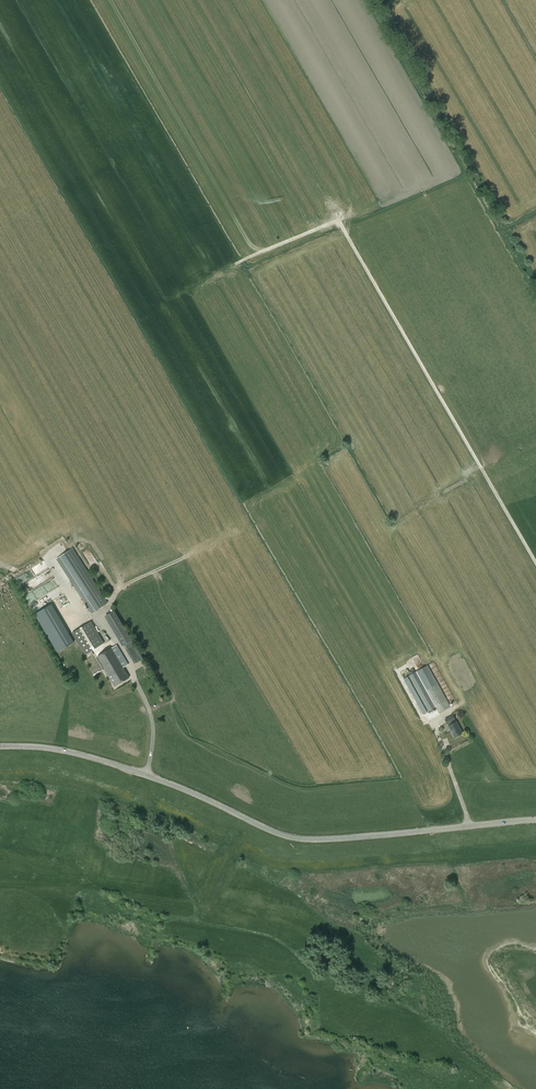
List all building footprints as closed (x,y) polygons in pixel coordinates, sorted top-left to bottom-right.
[(91,613),(108,602),(73,548),(56,559),(91,613)] [(45,562),(15,577),(23,593),(53,578),(45,562)] [(51,605),(34,614),(57,653),(74,643),(51,605)] [(72,633),(85,654),(104,643),(91,621),(72,633)] [(117,644),(97,657),(115,686),(129,678),(123,667),(128,664),(117,644)] [(439,713),(450,707),(438,684),(426,690),(439,713)] [(456,722),(454,720),(455,719),(453,716),(445,720),(447,724),(448,723),(449,726),(455,738),(463,734),(456,722)]
